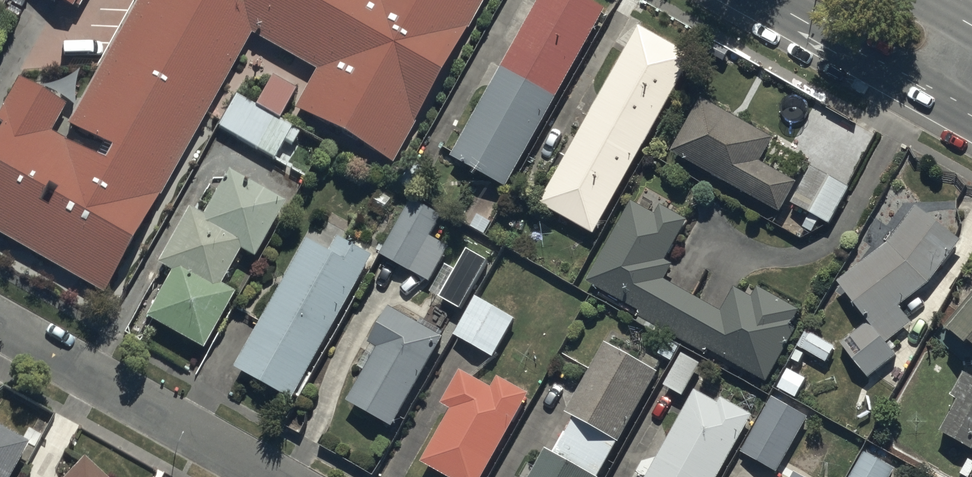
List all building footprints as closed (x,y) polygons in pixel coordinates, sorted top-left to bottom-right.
[(65,122),(108,147),(102,161),(48,131),(63,103),(16,76),(0,106),(0,234),(101,292),(248,32),(312,68),(292,107),(389,161),(480,0),(134,0),(65,122)] [(454,163),(508,194),(607,18),(576,0),(545,0),(454,163)] [(694,64),(640,34),(542,211),(596,241),(694,64)] [(235,101),(217,131),(273,165),(286,145),(294,150),(301,138),(280,125),(296,97),(272,83),(254,112),(235,101)] [(762,170),(775,145),(701,105),(672,160),(783,220),(799,190),(762,170)] [(814,172),(792,208),(830,231),(852,194),(814,172)] [(285,210),(228,179),(204,224),(189,216),(158,273),(171,279),(146,326),(203,357),(234,300),(221,293),(240,258),(255,266),(285,210)] [(411,207),(382,259),(432,288),(452,253),(431,242),(442,224),(411,207)] [(634,207),(589,287),(641,317),(639,321),(706,359),(708,354),(768,388),(798,335),(791,331),(799,316),(759,293),(754,302),(737,293),(723,318),(665,284),(673,270),(667,267),(690,227),(662,211),(657,220),(634,207)] [(963,249),(917,214),(892,250),(840,288),(871,329),(844,350),(869,384),(898,363),(887,348),(913,329),(902,314),(929,294),(963,249)] [(329,256),(306,244),(239,375),(300,406),(374,261),(336,242),(329,256)] [(469,252),(443,299),(462,310),(489,264),(469,252)] [(518,323),(478,301),(456,341),(496,363),(518,323)] [(943,340),(971,363),(971,304),(943,340)] [(395,436),(445,344),(441,342),(444,337),(422,325),(420,330),(391,314),(369,354),(372,356),(361,376),(365,378),(348,410),(395,436)] [(806,338),(799,352),(828,366),(835,352),(806,338)] [(545,454),(533,476),(602,476),(618,449),(620,451),(660,382),(605,350),(566,418),(577,424),(556,461),(545,454)] [(682,358),(664,391),(685,403),(703,369),(682,358)] [(462,377),(443,411),(452,416),(423,470),(437,476),(490,476),(531,401),(499,383),(494,394),(462,377)] [(966,379),(952,403),(959,406),(941,437),(971,455),(971,382),(966,379)] [(773,403),(742,459),(775,476),(778,476),(808,422),(807,421),(811,414),(800,407),(795,416),(785,410),(790,402),(774,393),(770,401),(773,403)] [(752,423),(753,422),(723,405),(721,409),(696,395),(651,476),(722,476),(752,423)] [(0,434),(0,476),(16,476),(30,451),(0,434)] [(865,458),(855,476),(893,476),(895,474),(865,458)] [(84,465),(72,476),(96,476),(84,465)]
